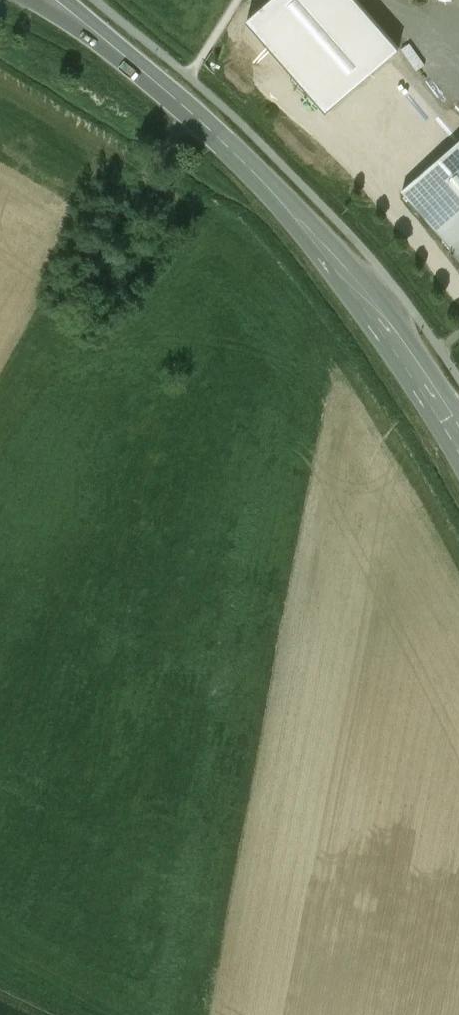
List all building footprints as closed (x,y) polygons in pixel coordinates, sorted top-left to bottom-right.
[(357,0),(269,0),(246,20),(326,112),(332,106),(399,48),(357,0)] [(402,190),(458,255),(458,140),(402,190)]
